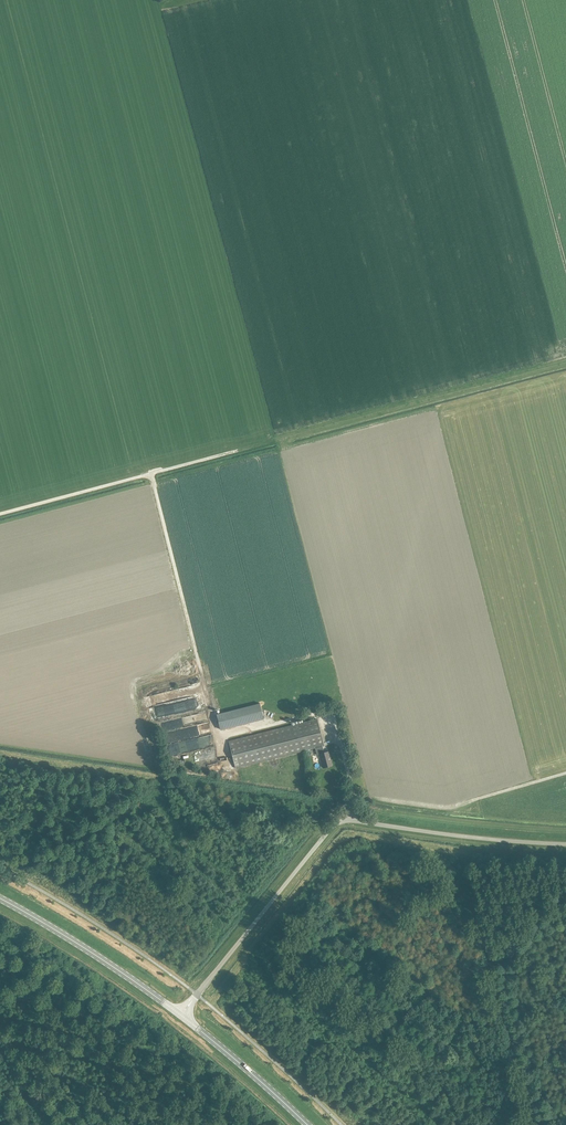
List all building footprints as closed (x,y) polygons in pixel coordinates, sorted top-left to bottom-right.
[(242,686),(234,687),(235,694),(244,693),(242,686)] [(181,691),(153,696),(155,705),(183,700),(181,691)] [(219,729),(244,724),(242,710),(243,710),(242,708),(233,710),(234,712),(227,714),(228,718),(217,720),(219,729)] [(236,768),(315,748),(322,746),(323,746),(317,719),(229,741),(236,768)] [(182,730),(166,732),(168,742),(184,740),(182,730)] [(323,753),(322,746),(315,748),(317,755),(320,754),(323,768),(332,765),(328,751),(323,753)] [(179,757),(180,765),(218,759),(217,750),(202,753),(202,750),(183,753),(184,757),(179,757)] [(211,771),(216,770),(215,765),(221,764),(220,762),(209,765),(211,771)]
